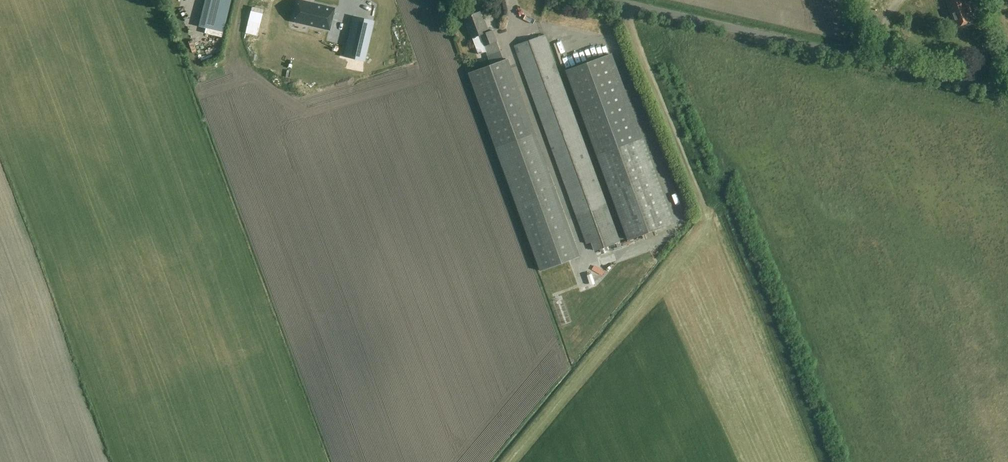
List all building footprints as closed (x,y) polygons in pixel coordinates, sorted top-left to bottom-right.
[(208,24),(219,21),(215,8),(207,10),(206,4),(209,3),(208,0),(202,0),(201,0),(208,24)] [(867,14),(884,7),(881,0),(862,0),(867,14)] [(953,21),(956,20),(958,27),(973,21),(967,4),(969,3),(968,0),(945,0),(953,21)] [(334,8),(311,3),(310,8),(305,7),(298,5),(295,16),(308,19),(306,23),(329,29),(334,8)] [(479,53),(486,51),(488,56),(501,51),(493,30),(489,31),(485,19),(484,20),(481,11),(466,17),(473,37),(479,53)] [(373,22),(353,17),(344,56),(364,60),(373,22)] [(621,242),(545,34),(515,46),(586,244),(592,242),(595,251),(621,242)] [(671,224),(609,54),(566,70),(628,240),(671,224)] [(579,257),(534,135),(507,58),(469,72),(541,270),(579,257)] [(623,64),(627,76),(633,75),(629,62),(623,64)]
